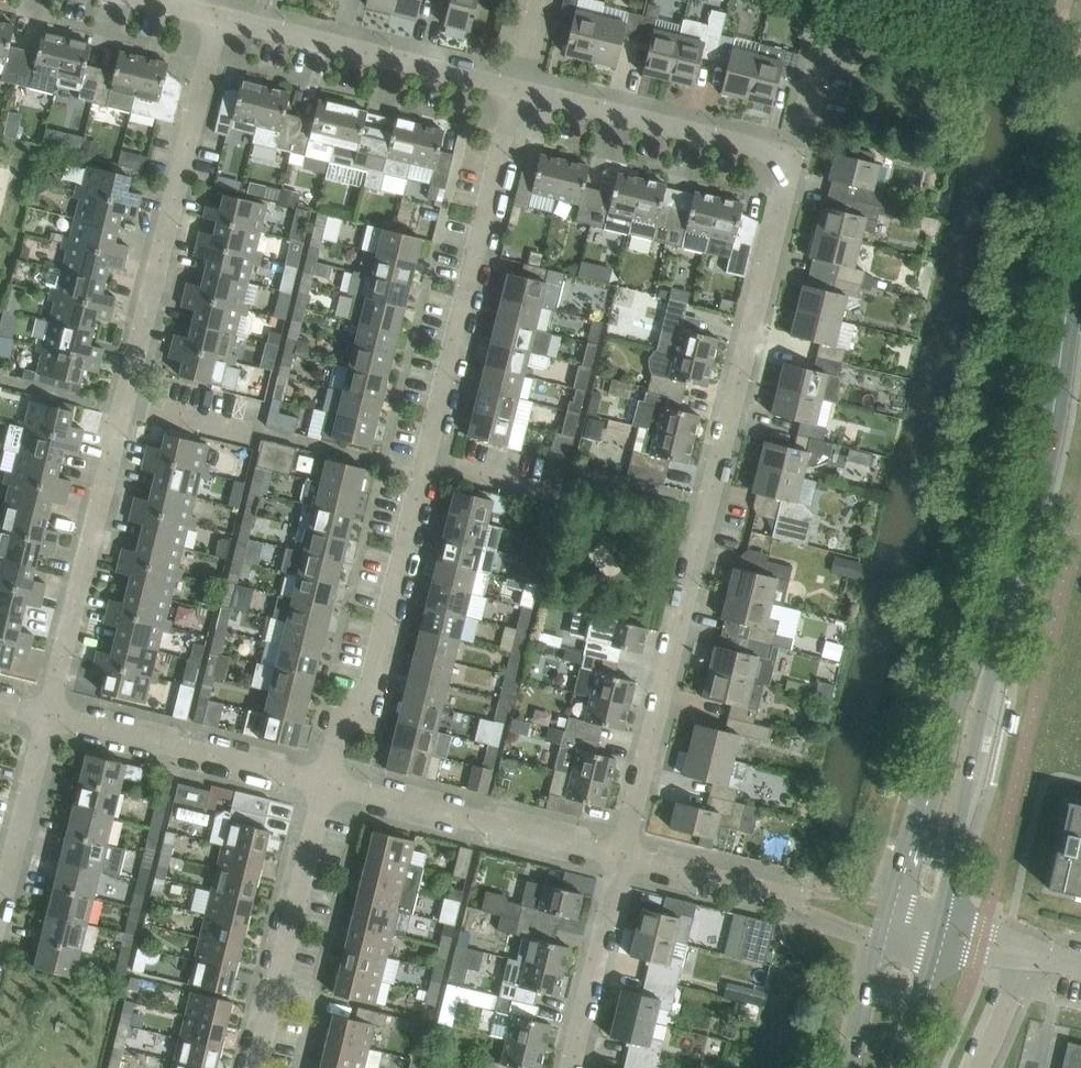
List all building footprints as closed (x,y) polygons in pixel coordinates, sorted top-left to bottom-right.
[(366,5),(391,11),(394,0),(367,0),(366,5)] [(391,11),(417,17),(421,0),(394,0),(391,11)] [(444,24),(470,30),(478,0),(450,0),(444,24)] [(590,60),(601,17),(576,11),(578,0),(563,0),(558,22),(572,25),(565,54),(590,60)] [(683,21),(679,36),(668,79),(694,85),(701,57),(715,60),(721,34),(726,14),(712,11),(708,27),(683,21)] [(601,17),(590,60),(616,66),(623,38),(636,41),(643,15),(629,12),(626,24),(601,17)] [(643,73),(668,79),(679,36),(654,30),(657,19),(643,15),(636,41),(650,44),(643,73)] [(866,20),(847,15),(845,27),(863,32),(866,20)] [(0,22),(0,62),(5,63),(1,80),(15,84),(23,50),(9,46),(14,26),(0,22)] [(56,84),(67,39),(42,33),(37,53),(23,50),(15,84),(54,93),(56,84)] [(721,34),(715,60),(728,63),(721,92),(747,98),(760,43),(735,37),(735,38),(721,34)] [(86,65),(91,45),(67,39),(56,84),(80,90),(77,99),(92,102),(100,68),(86,65)] [(785,50),(785,49),(760,43),(747,98),(772,105),(779,76),(793,79),(799,53),(785,50)] [(131,112),(144,57),(119,51),(114,72),(100,68),(92,102),(131,112)] [(183,83),(164,78),(168,63),(144,57),(131,112),(158,118),(173,122),(183,83)] [(229,136),(231,128),(255,133),(266,87),(242,81),(238,95),(225,92),(226,90),(224,89),(214,132),(229,136)] [(285,113),(290,93),(266,87),(255,133),(253,141),(291,151),(299,116),(285,113)] [(299,116),(291,151),(305,154),(329,160),(343,106),(318,100),(318,101),(314,120),(299,116)] [(362,132),(367,112),(343,106),(329,160),(353,166),(368,170),(376,135),(362,132)] [(368,170),(364,187),(380,191),(380,190),(384,174),(406,179),(411,162),(420,125),(395,119),(395,120),(390,139),(376,135),(368,170)] [(420,125),(411,162),(434,168),(429,185),(445,188),(445,189),(453,154),(439,150),(444,131),(420,125)] [(84,139),(80,154),(96,158),(100,143),(84,139)] [(122,151),(119,164),(132,167),(135,154),(122,151)] [(858,186),(855,200),(880,206),(884,192),(872,189),(879,164),(836,153),(830,179),(858,186)] [(536,174),(532,192),(556,197),(565,160),(541,154),(536,174)] [(556,197),(580,203),(589,166),(565,160),(556,197)] [(75,191),(138,206),(141,194),(127,191),(130,176),(88,166),(83,186),(77,185),(75,191)] [(522,171),(515,198),(530,201),(532,192),(536,174),(522,171)] [(628,235),(642,179),(618,173),(613,193),(598,189),(592,215),(590,226),(628,235)] [(217,176),(214,187),(227,190),(229,179),(217,176)] [(661,205),(666,185),(642,179),(628,235),(667,245),(675,208),(661,205)] [(445,188),(429,185),(426,199),(435,201),(434,205),(440,206),(445,188)] [(266,186),(263,199),(278,203),(281,190),(266,186)] [(283,187),(280,202),(297,207),(301,192),(283,187)] [(80,199),(75,218),(118,229),(121,215),(135,219),(138,206),(75,191),(74,197),(80,199)] [(705,254),(719,198),(695,192),(690,212),(675,208),(667,245),(705,254)] [(267,205),(224,194),(220,209),(206,205),(203,217),(217,221),(260,231),(266,233),(268,226),(262,225),(267,205)] [(515,198),(513,205),(528,209),(530,201),(515,198)] [(743,204),(719,198),(705,254),(730,260),(727,272),(745,277),(758,221),(740,216),(743,204)] [(823,206),(817,232),(859,242),(863,229),(874,231),(877,220),(879,214),(880,206),(855,200),(852,213),(823,206)] [(880,206),(879,214),(896,218),(898,210),(880,206)] [(295,208),(293,217),(306,220),(308,211),(295,208)] [(576,223),(590,226),(592,215),(578,211),(576,223)] [(318,213),(314,226),(324,229),(328,215),(318,213)] [(63,242),(126,258),(129,245),(114,242),(118,229),(75,218),(70,237),(64,236),(63,242)] [(260,231),(217,221),(214,234),(200,231),(197,243),(260,258),(262,252),(255,251),(260,231)] [(363,249),(416,262),(421,238),(368,225),(362,248),(363,249)] [(51,231),(49,238),(58,241),(60,233),(51,231)] [(817,232),(810,258),(813,258),(839,265),(836,278),(861,284),(871,287),(878,288),(878,287),(879,281),(877,281),(869,275),(864,274),(865,270),(853,268),(859,242),(817,232)] [(67,250),(63,269),(105,280),(108,266),(123,270),(126,258),(63,242),(61,249),(67,250)] [(260,258),(197,243),(194,255),(208,259),(205,272),(248,283),(252,263),(258,265),(260,258)] [(310,245),(306,259),(316,262),(320,248),(310,245)] [(22,247),(19,259),(28,261),(30,249),(22,247)] [(358,272),(410,285),(416,262),(363,249),(358,272)] [(288,250),(285,265),(298,268),(302,253),(288,250)] [(529,250),(526,263),(539,266),(542,253),(529,250)] [(306,259),(303,273),(313,275),(316,262),(306,259)] [(582,260),(578,276),(589,278),(593,262),(582,260)] [(502,297),(541,306),(556,310),(565,273),(550,269),(524,263),(521,276),(508,273),(505,284),(502,297)] [(50,294),(113,309),(116,297),(102,293),(105,280),(63,269),(58,289),(52,287),(50,294)] [(346,293),(351,295),(404,308),(410,285),(358,272),(351,270),(346,293)] [(187,282),(184,294),(247,310),(249,303),(243,302),(248,283),(205,272),(202,286),(187,282)] [(282,278),(279,290),(280,291),(292,293),(296,278),(288,276),(282,278)] [(804,285),(798,310),(840,321),(843,308),(846,309),(859,303),(860,299),(858,298),(861,284),(836,278),(832,292),(804,285)] [(879,281),(878,287),(886,289),(887,283),(879,281)] [(659,287),(657,295),(666,297),(668,289),(659,287)] [(871,287),(869,294),(876,296),(878,288),(871,287)] [(280,291),(274,316),(286,319),(292,293),(280,291)] [(298,292),(295,305),(305,308),(308,294),(298,292)] [(55,301),(50,321),(93,331),(96,318),(110,321),(113,309),(50,294),(49,300),(55,301)] [(247,310),(184,294),(181,306),(196,310),(192,323),(235,334),(240,315),(246,316),(247,310)] [(360,321),(399,331),(404,308),(351,295),(345,318),(360,321)] [(496,320),(535,329),(541,306),(502,297),(496,320)] [(722,298),(719,311),(734,314),(737,301),(722,298)] [(657,349),(712,362),(716,345),(718,338),(681,329),(687,303),(670,299),(659,345),(658,349),(657,349)] [(295,305),(292,319),(302,321),(305,308),(295,305)] [(798,310),(791,336),(820,343),(817,356),(842,363),(846,349),(849,350),(856,324),(840,321),(798,310)] [(591,328),(587,342),(597,344),(602,321),(593,319),(591,328)] [(491,343),(502,345),(545,356),(548,345),(551,333),(535,329),(496,320),(491,343)] [(39,338),(38,345),(100,361),(103,348),(93,345),(89,345),(93,331),(50,321),(45,340),(39,338)] [(355,344),(393,354),(395,345),(399,331),(360,321),(355,344)] [(235,361),(236,355),(230,353),(232,345),(235,334),(192,323),(189,337),(175,333),(172,345),(235,361)] [(269,331),(266,343),(279,346),(282,334),(269,331)] [(287,338),(284,352),(294,354),(297,340),(287,338)] [(591,368),(593,358),(597,344),(587,342),(587,345),(584,355),(582,365),(591,368)] [(550,357),(545,356),(502,345),(491,343),(490,345),(485,366),(524,375),(526,365),(547,370),(550,357)] [(349,368),(387,377),(393,354),(355,344),(354,345),(349,368)] [(25,368),(22,379),(70,390),(78,392),(80,383),(83,369),(97,372),(100,361),(38,345),(36,351),(42,353),(37,372),(25,368)] [(235,361),(172,345),(169,358),(183,361),(180,375),(212,383),(235,389),(240,369),(233,367),(235,361)] [(652,371),(653,373),(649,388),(683,396),(686,382),(706,387),(712,362),(657,349),(655,351),(654,353),(653,353),(652,355),(652,356),(651,357),(651,358),(650,360),(650,362),(650,363),(650,364),(650,366),(651,368),(651,370),(652,371)] [(284,352),(280,365),(290,368),(294,354),(284,352)] [(785,363),(778,388),(821,399),(837,403),(837,399),(838,396),(838,394),(838,393),(839,390),(839,386),(839,385),(839,383),(839,376),(842,363),(817,356),(813,370),(785,363)] [(576,388),(585,390),(591,368),(582,365),(579,365),(574,387),(576,388)] [(518,398),(524,375),(485,366),(479,389),(518,398)] [(349,368),(343,391),(382,400),(387,377),(349,368)] [(276,384),(272,398),(282,400),(286,387),(276,384)] [(321,410),(327,411),(376,423),(382,400),(343,391),(327,387),(321,410)] [(585,390),(576,388),(573,402),(570,411),(580,414),(585,390)] [(679,410),(683,396),(649,388),(646,402),(639,400),(633,424),(648,428),(693,439),(699,415),(679,410)] [(801,421),(797,434),(823,441),(826,427),(815,424),(821,399),(778,388),(772,414),(801,421)] [(479,389),(474,412),(512,421),(518,398),(479,389)] [(592,392),(587,413),(596,415),(601,395),(592,392)] [(266,426),(275,428),(294,433),(298,418),(279,414),(282,400),(272,398),(266,426)] [(19,419),(18,426),(81,441),(84,429),(70,426),(73,411),(70,410),(71,404),(57,401),(56,407),(30,401),(25,421),(19,419)] [(567,410),(564,424),(561,433),(574,437),(580,414),(570,411),(567,410)] [(378,426),(375,426),(376,423),(327,411),(321,435),(332,437),(373,448),(373,446),(371,445),(372,438),(375,438),(378,426)] [(506,445),(512,421),(474,412),(468,434),(465,434),(465,435),(506,445)] [(588,418),(582,440),(593,442),(595,436),(601,438),(605,422),(588,418)] [(9,424),(3,449),(18,453),(60,463),(64,450),(78,453),(81,441),(18,426),(9,424)] [(633,450),(627,476),(661,484),(668,459),(687,464),(693,439),(648,428),(642,452),(633,450)] [(568,461),(574,437),(561,433),(555,432),(549,457),(568,461)] [(148,445),(145,457),(207,472),(209,466),(203,464),(208,444),(199,442),(165,434),(162,448),(148,445)] [(765,441),(759,466),(802,477),(805,465),(813,467),(829,461),(833,443),(823,441),(797,434),(794,448),(765,441)] [(262,439),(260,450),(256,467),(265,469),(290,475),(297,447),(262,439)] [(240,447),(236,462),(249,465),(253,450),(240,447)] [(7,471),(5,477),(68,492),(71,480),(57,477),(60,463),(18,453),(13,472),(7,471)] [(206,479),(207,472),(145,457),(142,469),(156,473),(152,486),(195,497),(200,477),(206,479)] [(327,459),(321,482),(359,492),(365,469),(367,470),(368,469),(327,459)] [(796,502),(802,477),(759,466),(753,492),(781,499),(772,536),(807,545),(814,516),(802,504),(796,502)] [(256,467),(252,480),(261,483),(265,469),(256,467)] [(65,505),(68,492),(5,477),(4,483),(10,485),(5,504),(48,515),(51,501),(65,505)] [(301,502),(306,503),(354,515),(359,492),(321,482),(307,479),(301,502)] [(235,481),(233,490),(242,493),(245,483),(235,481)] [(135,496),(132,508),(195,524),(196,517),(190,516),(195,497),(152,486),(149,499),(135,496)] [(253,515),(259,492),(250,490),(244,513),(253,515)] [(508,497),(478,490),(477,496),(452,490),(451,491),(454,492),(449,514),(486,523),(489,511),(501,513),(504,511),(508,497)] [(301,527),(309,529),(348,538),(354,515),(306,503),(300,526),(301,527)] [(55,544),(58,532),(44,528),(48,515),(5,504),(0,523),(0,530),(55,544)] [(193,530),(195,524),(132,508),(129,520),(143,524),(140,537),(183,548),(187,529),(193,530)] [(244,513),(241,526),(250,529),(253,515),(244,513)] [(449,514),(443,537),(497,550),(502,527),(486,523),(449,514)] [(296,550),(342,561),(348,538),(309,529),(301,527),(296,550)] [(55,544),(0,530),(0,557),(35,566),(38,552),(53,556),(55,544)] [(547,548),(549,538),(536,535),(534,545),(547,548)] [(123,547),(120,559),(182,575),(184,568),(178,567),(183,548),(140,537),(137,551),(123,547)] [(491,573),(497,550),(443,537),(437,560),(489,573),(491,573)] [(218,542),(214,556),(227,559),(231,541),(224,539),(218,542)] [(236,545),(233,559),(242,561),(246,548),(236,545)] [(283,571),(298,575),(337,584),(342,561),(296,550),(288,548),(283,571)] [(43,595),(46,583),(32,579),(35,566),(0,557),(0,584),(43,595)] [(181,581),(182,575),(120,559),(117,572),(131,575),(127,589),(170,599),(175,580),(181,581)] [(233,559),(229,574),(238,577),(242,561),(233,559)] [(432,583),(470,593),(483,596),(489,573),(437,560),(432,583)] [(728,593),(771,603),(781,605),(787,580),(789,581),(792,567),(767,560),(763,574),(735,567),(728,593)] [(850,562),(846,577),(862,581),(866,566),(850,562)] [(528,568),(525,581),(538,585),(541,571),(528,568)] [(298,575),(292,598),(331,607),(337,584),(298,575)] [(525,581),(519,605),(532,608),(538,585),(525,581)] [(465,616),(470,593),(432,583),(426,606),(465,616)] [(43,595),(0,584),(0,612),(23,617),(26,604),(40,607),(43,595)] [(110,599),(107,611),(170,626),(171,620),(165,618),(170,599),(127,589),(124,602),(110,599)] [(211,604),(213,593),(202,590),(199,602),(211,604)] [(225,591),(222,605),(231,607),(234,594),(225,591)] [(767,618),(771,603),(728,593),(722,618),(751,625),(747,639),(773,645),(776,634),(778,625),(775,619),(767,618)] [(274,618),(287,621),(325,630),(331,607),(292,598),(279,595),(274,618)] [(222,605),(218,619),(228,621),(231,607),(222,605)] [(426,606),(421,629),(459,639),(465,616),(426,606)] [(168,633),(170,626),(107,611),(104,623),(118,626),(115,640),(157,650),(162,631),(168,633)] [(30,646),(33,634),(19,631),(23,617),(0,612),(0,639),(30,646)] [(517,614),(514,628),(527,631),(530,617),(517,614)] [(583,654),(618,662),(621,648),(641,653),(647,628),(593,615),(583,654)] [(287,621),(281,644),(320,653),(325,630),(287,621)] [(514,628),(510,641),(523,644),(527,631),(514,628)] [(454,662),(459,639),(421,629),(415,652),(454,662)] [(553,635),(550,645),(561,648),(563,637),(553,635)] [(214,637),(210,651),(220,653),(223,640),(214,637)] [(1,667),(10,669),(13,655),(27,658),(30,646),(0,639),(0,673),(1,667)] [(767,668),(773,645),(747,639),(744,652),(715,645),(709,671),(763,684),(768,681),(771,672),(767,668)] [(97,650),(94,662),(157,677),(159,671),(153,670),(157,650),(115,640),(112,653),(97,650)] [(826,641),(821,657),(839,662),(844,646),(826,641)] [(191,659),(202,661),(206,646),(194,643),(191,659)] [(281,644),(275,667),(314,676),(320,653),(281,644)] [(210,651),(207,665),(216,667),(220,653),(210,651)] [(415,652),(409,675),(448,685),(454,662),(415,652)] [(583,654),(574,692),(591,696),(628,705),(634,681),(614,676),(618,662),(583,654)] [(506,660),(503,674),(515,677),(519,663),(506,660)] [(156,684),(157,677),(94,662),(91,674),(106,678),(102,692),(142,702),(145,702),(150,682),(156,684)] [(254,686),(270,690),(308,700),(314,676),(275,667),(259,663),(254,686)] [(731,703),(728,717),(754,723),(763,684),(709,671),(703,696),(731,703)] [(503,674),(499,687),(512,691),(515,677),(503,674)] [(442,708),(448,685),(409,675),(404,698),(442,708)] [(180,683),(176,700),(192,704),(196,687),(180,683)] [(202,684),(199,697),(208,700),(212,686),(202,684)] [(270,690),(264,713),(303,723),(308,700),(270,690)] [(622,730),(628,705),(591,696),(585,720),(568,716),(565,731),(599,739),(603,725),(622,730)] [(199,697),(193,721),(202,723),(208,700),(199,697)] [(404,698),(398,721),(437,731),(442,708),(404,698)] [(495,706),(491,720),(504,723),(507,709),(495,706)] [(250,710),(244,733),(300,747),(300,746),(297,745),(303,723),(264,713),(250,710)] [(771,727),(754,723),(728,717),(725,730),(696,723),(690,749),(733,760),(739,734),(767,741),(771,727)] [(524,721),(512,718),(509,731),(521,734),(524,721)] [(491,720),(486,743),(498,746),(504,723),(491,720)] [(398,721),(392,745),(431,754),(437,731),(398,721)] [(555,769),(572,773),(610,782),(616,758),(596,753),(599,739),(565,731),(555,769)] [(493,769),(498,746),(486,743),(480,766),(493,769)] [(441,757),(431,754),(392,745),(387,767),(384,766),(384,768),(436,780),(441,757)] [(712,782),(709,795),(735,801),(738,788),(741,786),(746,766),(745,762),(733,760),(690,749),(684,775),(712,782)] [(76,769),(74,780),(119,790),(123,777),(140,781),(143,768),(86,754),(83,769),(76,769)] [(473,764),(468,788),(487,793),(493,769),(480,766),(473,764)] [(164,773),(161,786),(157,800),(167,803),(173,775),(164,773)] [(604,807),(610,782),(572,773),(566,798),(584,802),(604,807)] [(113,817),(119,790),(74,780),(71,790),(77,793),(73,808),(113,817)] [(178,783),(174,800),(206,808),(210,791),(178,783)] [(269,830),(263,829),(270,799),(235,790),(230,812),(228,812),(224,811),(216,816),(215,820),(214,820),(209,842),(222,845),(264,854),(269,830)] [(580,816),(584,802),(566,798),(558,796),(558,795),(549,793),(546,808),(580,816)] [(677,802),(671,828),(701,835),(713,838),(717,825),(739,830),(746,804),(735,801),(709,795),(706,809),(677,802)] [(157,800),(154,814),(163,816),(167,803),(157,800)] [(1048,888),(1080,896),(1080,804),(1068,801),(1067,804),(1072,805),(1062,851),(1057,850),(1048,888)] [(64,822),(61,833),(106,844),(113,817),(73,808),(70,822),(64,822)] [(412,850),(415,841),(374,830),(368,854),(423,868),(423,867),(426,853),(412,850)] [(61,833),(59,843),(64,846),(60,860),(100,870),(119,875),(126,848),(106,844),(61,833)] [(148,839),(144,853),(154,855),(157,842),(148,839)] [(163,843),(161,854),(170,856),(172,845),(163,843)] [(222,845),(217,867),(258,877),(264,854),(222,845)] [(466,879),(473,849),(460,846),(453,875),(466,879)] [(150,869),(154,855),(144,853),(141,867),(150,869)] [(161,854),(158,865),(167,867),(170,856),(161,854)] [(368,854),(362,877),(418,891),(423,868),(368,854)] [(94,897),(100,870),(60,860),(57,875),(51,875),(48,885),(94,897)] [(252,900),(258,877),(217,867),(211,890),(252,900)] [(418,891),(362,877),(357,901),(398,910),(412,914),(418,891)] [(522,905),(556,914),(576,919),(582,894),(545,884),(528,880),(522,905)] [(87,923),(94,897),(48,885),(46,896),(51,899),(47,913),(87,923)] [(152,888),(149,900),(159,902),(162,891),(152,888)] [(452,888),(449,899),(460,902),(463,890),(452,888)] [(211,890),(205,913),(247,923),(252,900),(211,890)] [(135,892),(131,906),(141,908),(144,895),(135,892)] [(690,929),(697,903),(666,896),(661,913),(642,908),(636,932),(674,941),(678,926),(690,929)] [(444,898),(438,921),(444,922),(455,925),(460,902),(449,899),(444,898)] [(468,898),(466,906),(482,910),(484,902),(468,898)] [(156,913),(159,902),(149,900),(147,911),(156,913)] [(357,901),(351,924),(392,934),(398,910),(357,901)] [(522,905),(519,919),(553,928),(556,914),(522,905)] [(134,935),(141,908),(131,906),(128,920),(125,933),(134,935)] [(38,928),(35,939),(81,950),(87,923),(47,913),(44,928),(38,928)] [(241,947),(247,923),(205,913),(200,936),(241,947)] [(501,915),(497,930),(524,936),(518,960),(563,971),(569,947),(549,942),(553,928),(519,919),(501,915)] [(747,916),(738,957),(760,962),(765,963),(768,953),(775,922),(747,916)] [(444,922),(438,945),(449,948),(455,925),(444,922)] [(386,957),(392,934),(351,924),(345,947),(386,957)] [(650,960),(646,977),(677,985),(683,959),(687,944),(674,941),(636,932),(630,955),(650,960)] [(138,946),(148,948),(150,937),(141,935),(138,946)] [(200,936),(194,959),(235,970),(241,947),(200,936)] [(74,977),(81,950),(35,939),(33,949),(38,952),(34,967),(74,977)] [(122,945),(118,959),(128,961),(131,948),(122,945)] [(444,971),(449,948),(438,945),(432,968),(444,971)] [(145,959),(148,948),(138,946),(135,957),(145,959)] [(472,949),(456,946),(448,981),(463,984),(472,949)] [(331,967),(381,980),(386,957),(345,947),(342,961),(333,959),(331,967)] [(557,995),(563,971),(518,960),(508,958),(504,971),(522,976),(520,986),(538,991),(557,995)] [(118,959),(115,973),(124,975),(128,961),(118,959)] [(235,970),(194,959),(188,983),(236,995),(240,980),(233,978),(235,970)] [(339,970),(334,994),(375,1004),(381,980),(331,967),(331,968),(339,970)] [(131,976),(128,988),(137,990),(140,978),(131,976)] [(622,989),(616,1013),(654,1022),(658,1007),(670,1010),(677,985),(646,977),(641,994),(622,989)] [(488,994),(496,996),(514,1000),(534,1005),(538,991),(520,986),(492,979),(488,994)] [(430,980),(427,991),(438,994),(441,982),(430,980)] [(728,981),(724,996),(763,1005),(766,990),(728,981)] [(443,998),(457,1002),(460,987),(447,984),(443,998)] [(191,991),(185,1015),(226,1025),(232,1001),(191,991)] [(435,1007),(438,994),(427,991),(424,1004),(435,1007)] [(487,1034),(504,1038),(544,1048),(550,1024),(511,1014),(514,1000),(496,996),(493,1010),(487,1034)] [(387,1014),(358,1006),(355,1019),(333,1014),(327,1038),(368,1048),(374,1024),(384,1027),(387,1014)] [(122,1012),(119,1023),(129,1026),(132,1014),(122,1012)] [(654,1022),(616,1013),(611,1037),(630,1041),(626,1058),(657,1066),(663,1041),(650,1037),(654,1022)] [(221,1048),(226,1025),(185,1015),(180,1038),(221,1048)] [(415,1021),(411,1037),(424,1040),(428,1024),(415,1021)] [(119,1023),(116,1035),(126,1037),(129,1026),(119,1023)] [(174,1061),(203,1067),(216,1067),(221,1048),(180,1038),(174,1061)] [(322,1061),(351,1067),(364,1067),(368,1048),(327,1038),(322,1061)] [(521,1067),(540,1067),(544,1048),(504,1038),(498,1062),(521,1067)] [(1068,1041),(1062,1067),(1080,1067),(1080,1044),(1068,1041)] [(108,1067),(118,1067),(120,1060),(111,1058),(108,1067)] [(657,1066),(626,1058),(623,1067),(666,1067),(657,1066)] [(409,1067),(418,1067),(420,1062),(411,1059),(409,1067)] [(495,1061),(486,1059),(483,1067),(493,1067),(495,1061)]
